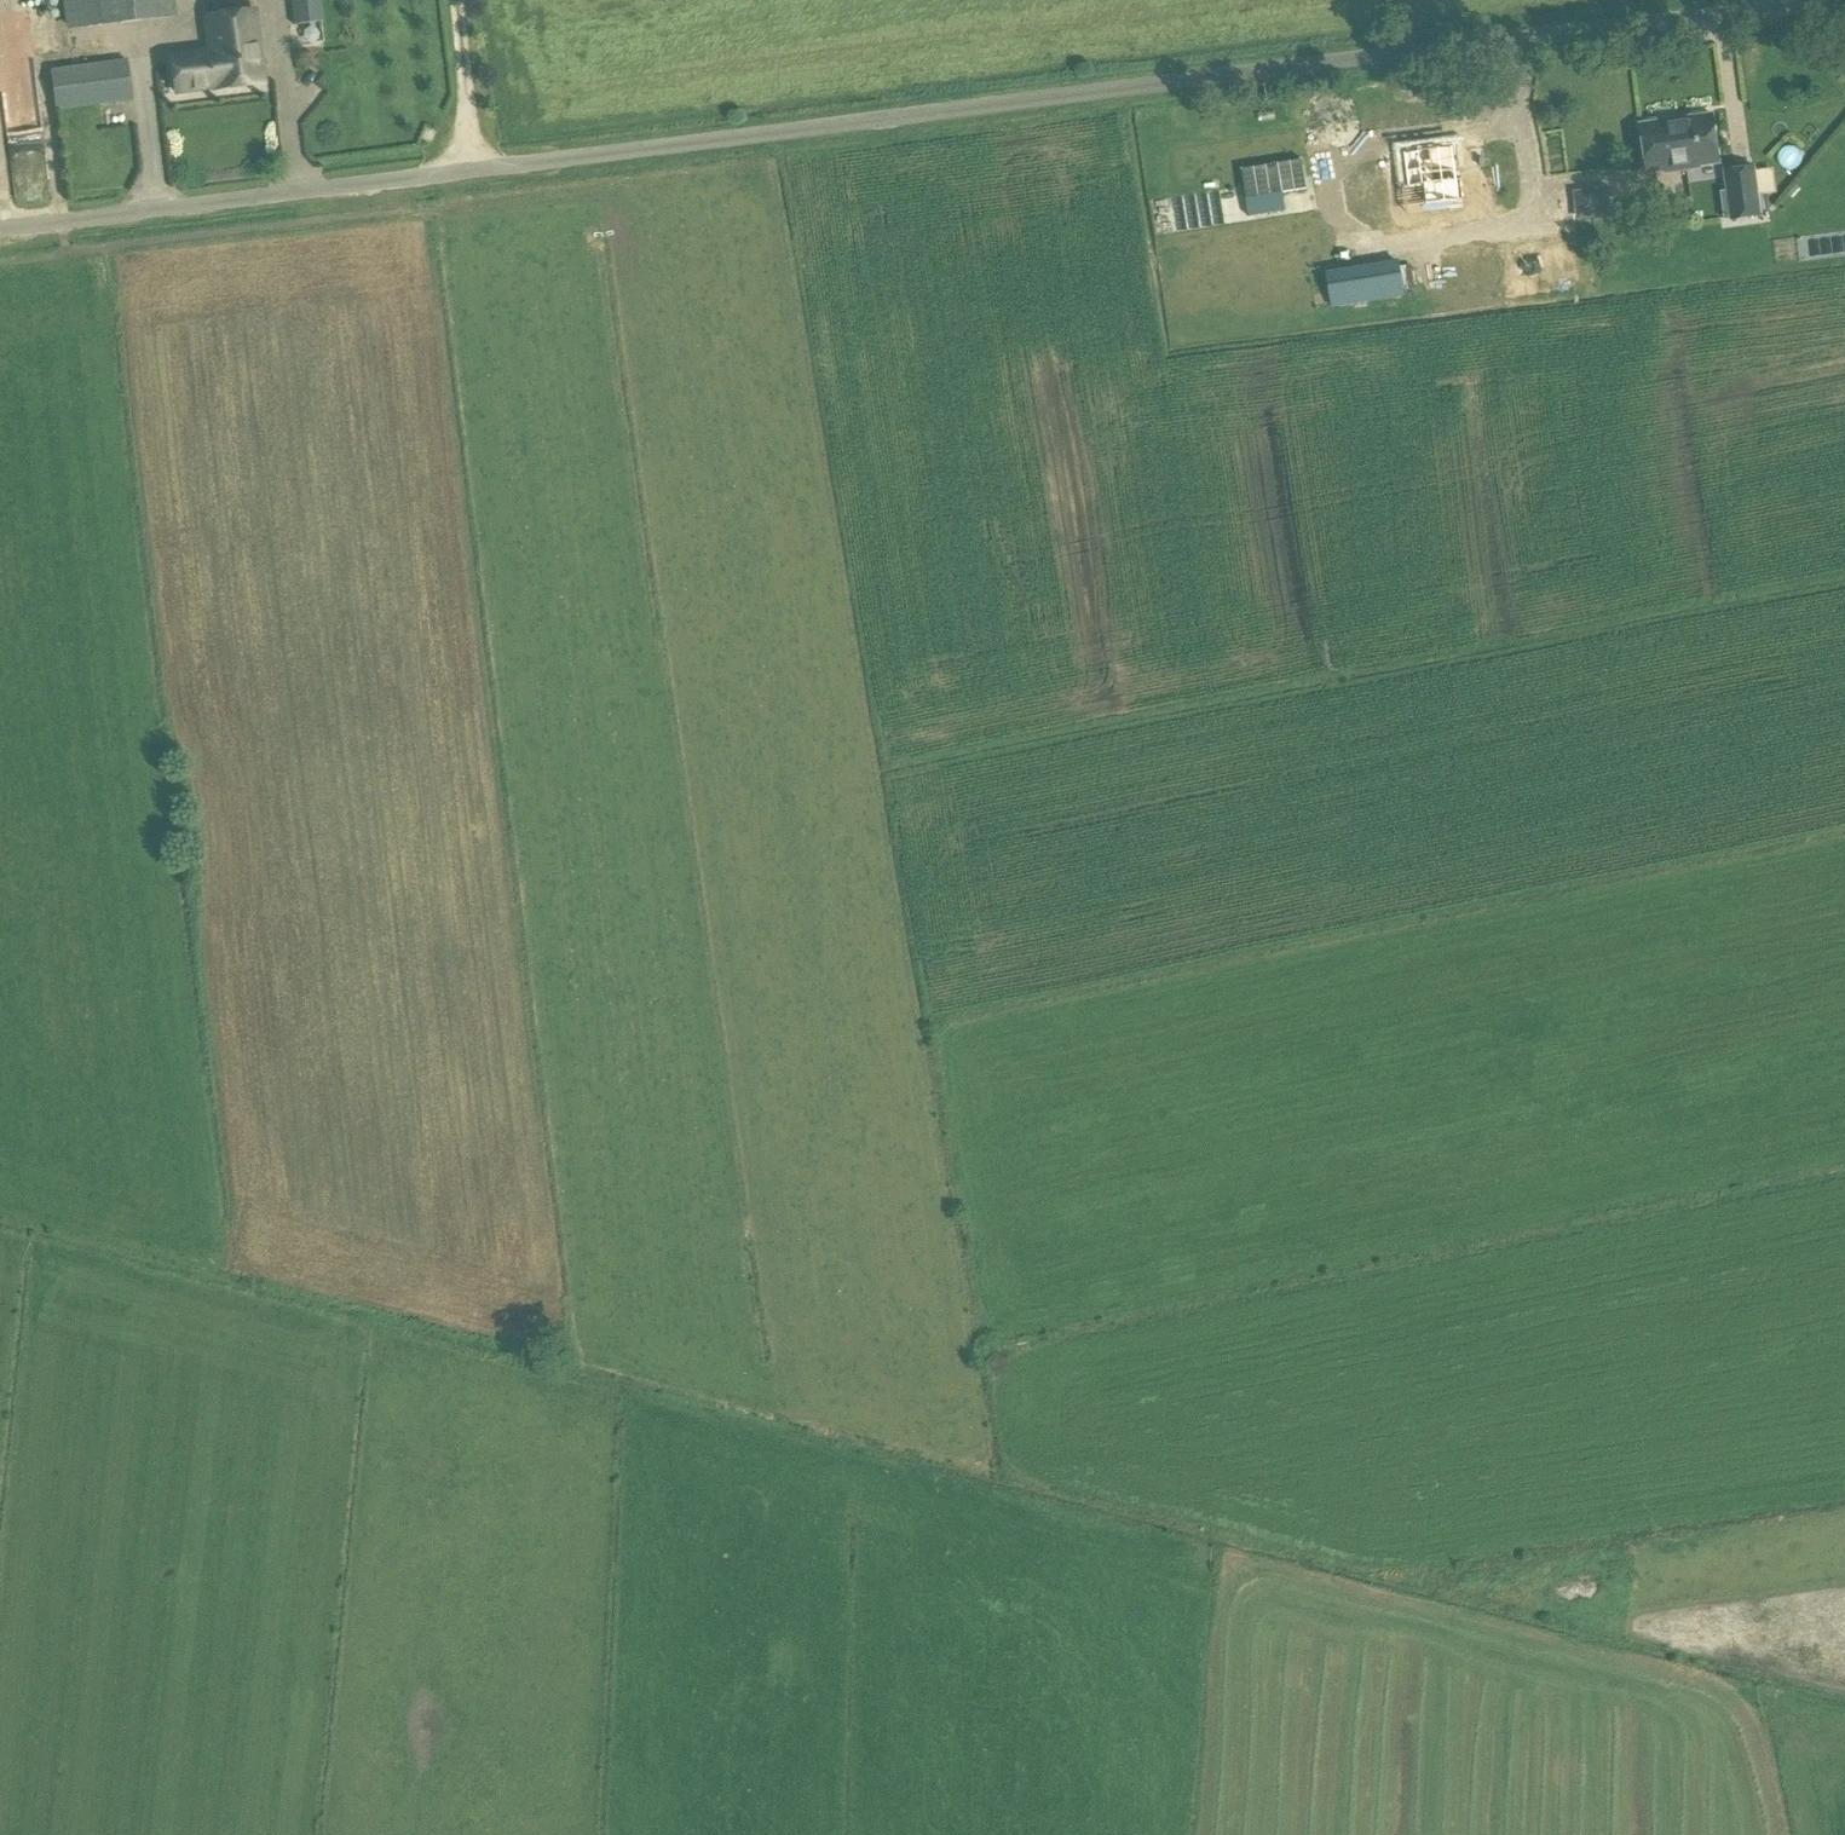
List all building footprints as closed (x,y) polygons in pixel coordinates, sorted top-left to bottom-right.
[(21,21),(16,0),(0,0),(0,26),(21,21)] [(67,26),(177,13),(175,0),(63,0),(67,26)] [(293,25),(325,21),(322,0),(290,0),(293,25)] [(207,51),(169,55),(174,92),(211,88),(212,89),(264,83),(256,10),(203,16),(207,51)] [(126,57),(51,68),(57,112),(132,101),(126,57)] [(1647,124),(1640,125),(1647,173),(1664,170),(1664,172),(1699,167),(1699,165),(1719,162),(1712,114),(1705,115),(1703,112),(1692,114),(1691,117),(1661,122),(1659,119),(1648,120),(1647,124)] [(1454,179),(1450,147),(1401,153),(1405,187),(1420,185),(1422,206),(1461,201),(1458,178),(1454,179)] [(1301,156),(1241,166),(1245,195),(1306,185),(1301,156)] [(1753,167),(1725,171),(1728,193),(1732,219),(1761,215),(1753,167)] [(1259,219),(1255,199),(1241,201),(1244,221),(1259,219)] [(1397,258),(1329,269),(1326,270),(1332,303),(1403,291),(1397,258)]
